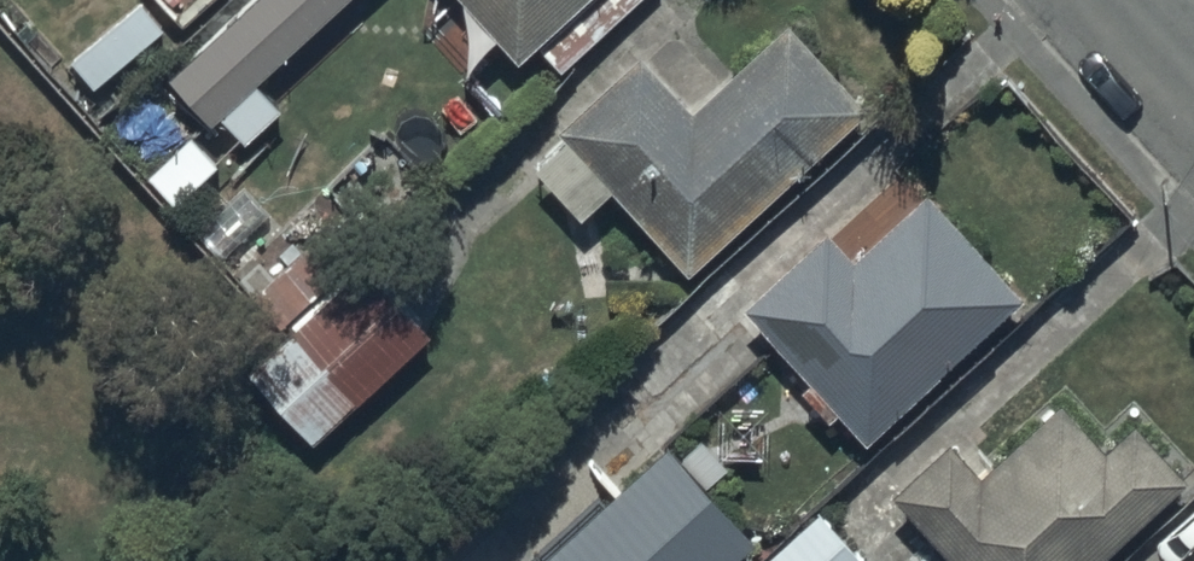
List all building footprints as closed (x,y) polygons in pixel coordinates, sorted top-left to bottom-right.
[(184,33),(221,0),(155,0),(184,33)] [(352,0),(233,0),(203,28),(217,42),(170,86),(212,131),(250,95),(271,118),(308,83),(287,60),(352,0)] [(519,66),(590,0),(458,0),(519,66)] [(168,31),(145,3),(69,66),(92,93),(168,31)] [(692,118),(642,61),(560,134),(569,145),(534,176),(579,226),(612,196),(687,280),(870,119),(792,30),(692,118)] [(853,266),(827,237),(744,314),(811,386),(800,397),(828,428),(837,419),(865,450),(1021,304),(924,199),(853,266)] [(334,429),(429,344),(358,265),(263,350),(334,429)] [(952,446),(893,501),(949,560),(1107,560),(1188,486),(1134,427),(1105,454),(1062,408),(984,481),(952,446)] [(669,451),(545,560),(744,560),(756,550),(669,451)] [(820,513),(764,560),(861,560),(820,513)] [(395,544),(377,560),(411,560),(395,544)]
